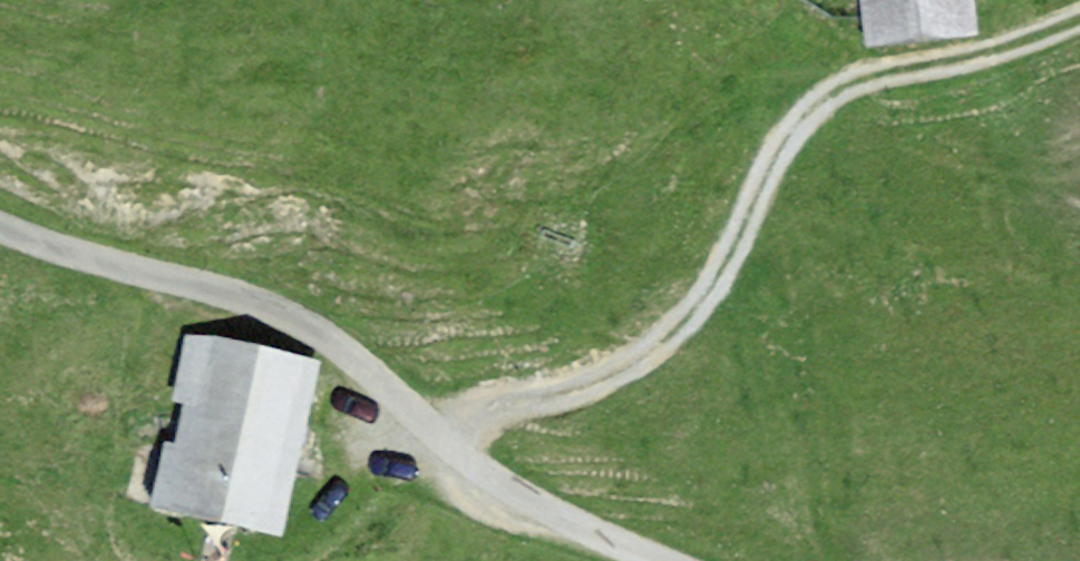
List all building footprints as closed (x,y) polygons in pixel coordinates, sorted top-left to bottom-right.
[(875,34),(967,23),(965,0),(871,0),(875,34)] [(173,511),(176,499),(275,521),(309,365),(192,338),(179,398),(196,402),(184,451),(167,447),(156,507),(173,511)]
